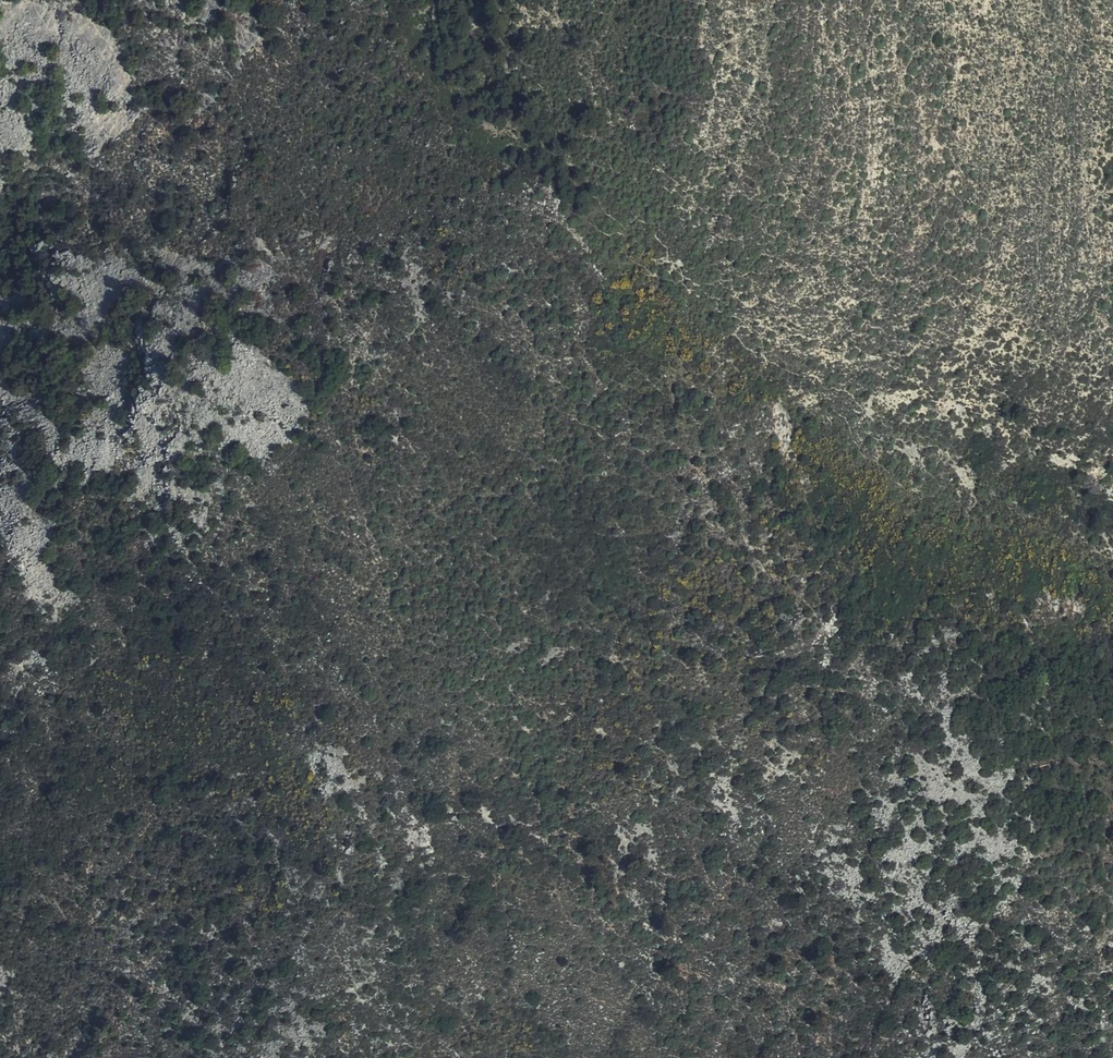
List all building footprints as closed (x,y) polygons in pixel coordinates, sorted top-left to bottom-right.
[(931,467),(938,474),(947,462),(938,456),(931,467)]
